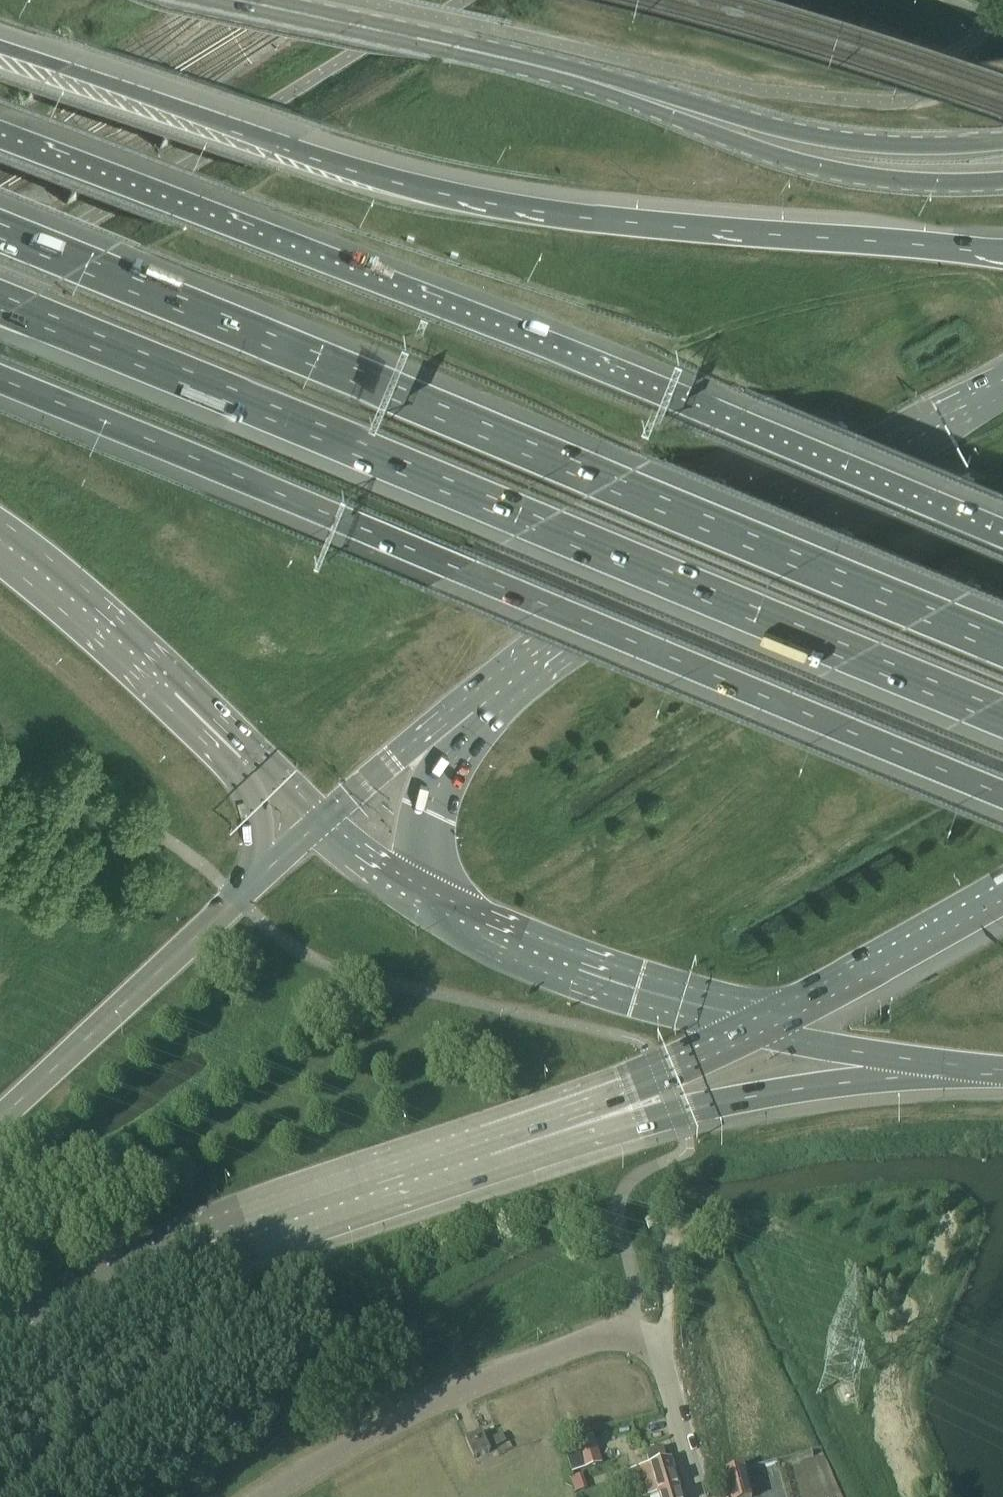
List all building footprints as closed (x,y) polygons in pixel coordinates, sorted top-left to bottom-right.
[(490,1455),(481,1434),(464,1441),(473,1462),(490,1455)] [(576,1441),(584,1471),(601,1465),(593,1436),(576,1441)] [(658,1496),(679,1490),(672,1464),(666,1465),(662,1451),(646,1455),(650,1469),(629,1475),(635,1496),(656,1496),(658,1496)] [(728,1496),(751,1496),(743,1468),(722,1474),(728,1496)]
